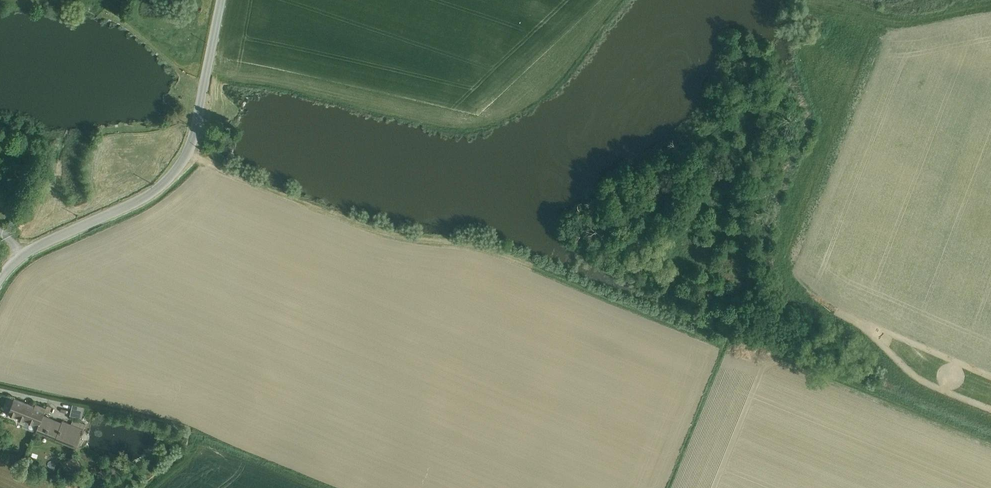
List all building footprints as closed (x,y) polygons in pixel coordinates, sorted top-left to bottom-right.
[(8,395),(2,409),(9,412),(8,414),(24,420),(22,426),(76,448),(86,424),(73,419),(70,426),(44,415),(47,408),(36,403),(35,406),(8,395)] [(72,407),(70,415),(82,418),(84,406),(73,404),(72,407)] [(82,485),(91,487),(94,487),(98,477),(87,473),(82,485)] [(65,485),(71,487),(79,487),(80,485),(68,479),(65,485)]
